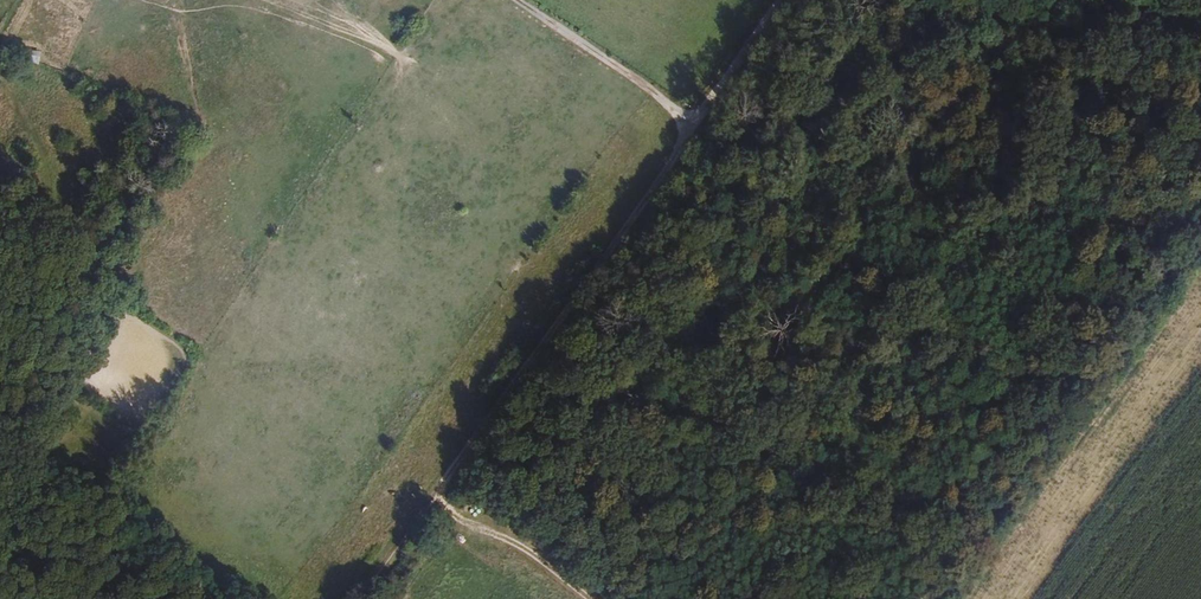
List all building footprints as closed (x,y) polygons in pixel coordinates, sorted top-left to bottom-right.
[(40,51),(31,50),(29,62),(38,64),(40,51)]
